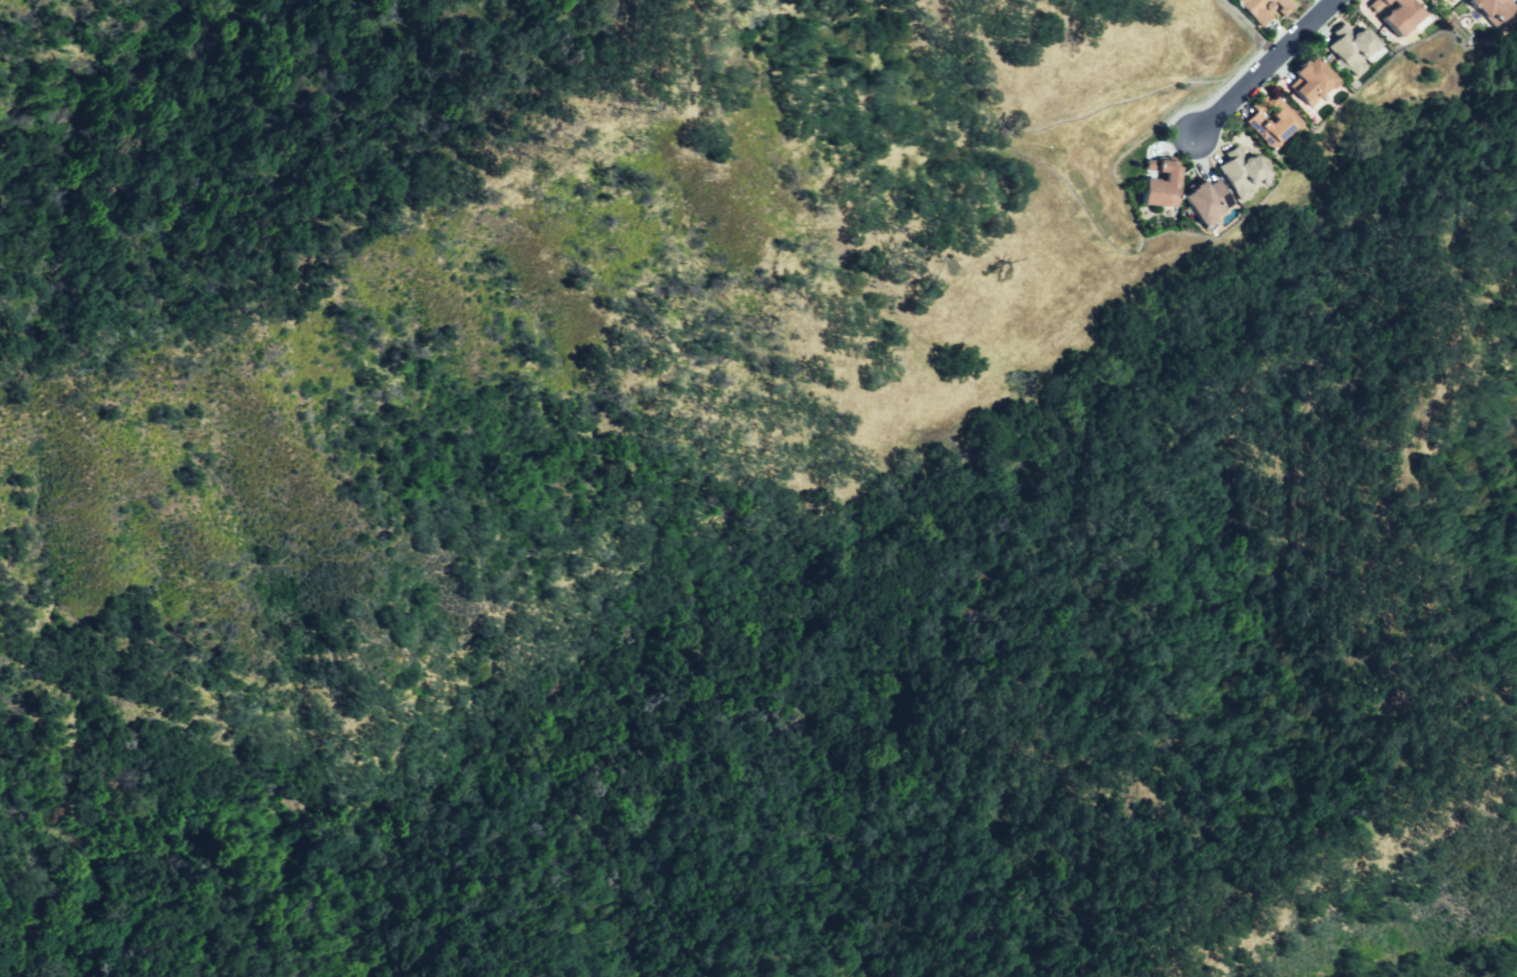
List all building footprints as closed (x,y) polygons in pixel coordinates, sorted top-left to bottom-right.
[(1261,27),(1237,0),(1286,0),(1292,7),(1279,18),(1269,7),(1263,12),(1270,19),(1261,27)] [(1364,5),(1369,0),(1402,0),(1416,15),(1393,35),(1379,20),(1391,9),(1386,2),(1372,14),(1364,5)] [(1466,1),(1467,0),(1500,0),(1498,2),(1507,13),(1490,28),(1466,1)] [(1325,45),(1353,77),(1364,66),(1359,60),(1375,46),(1360,28),(1349,37),(1338,25),(1328,34),(1332,39),(1325,45)] [(1382,51),(1376,45),(1363,58),(1369,64),(1382,51)] [(1334,85),(1308,110),(1288,91),(1298,80),(1289,72),(1305,56),(1334,85)] [(1241,123),(1273,154),(1299,127),(1275,104),(1262,118),(1253,110),(1241,123)] [(1219,164),(1237,201),(1248,195),(1242,184),(1261,175),(1253,158),(1242,164),(1234,147),(1222,153),(1226,161),(1219,164)] [(1145,159),(1176,161),(1173,208),(1139,206),(1141,182),(1159,184),(1160,173),(1144,172),(1145,159)] [(1215,181),(1205,187),(1200,180),(1181,192),(1202,224),(1231,206),(1215,181)]
